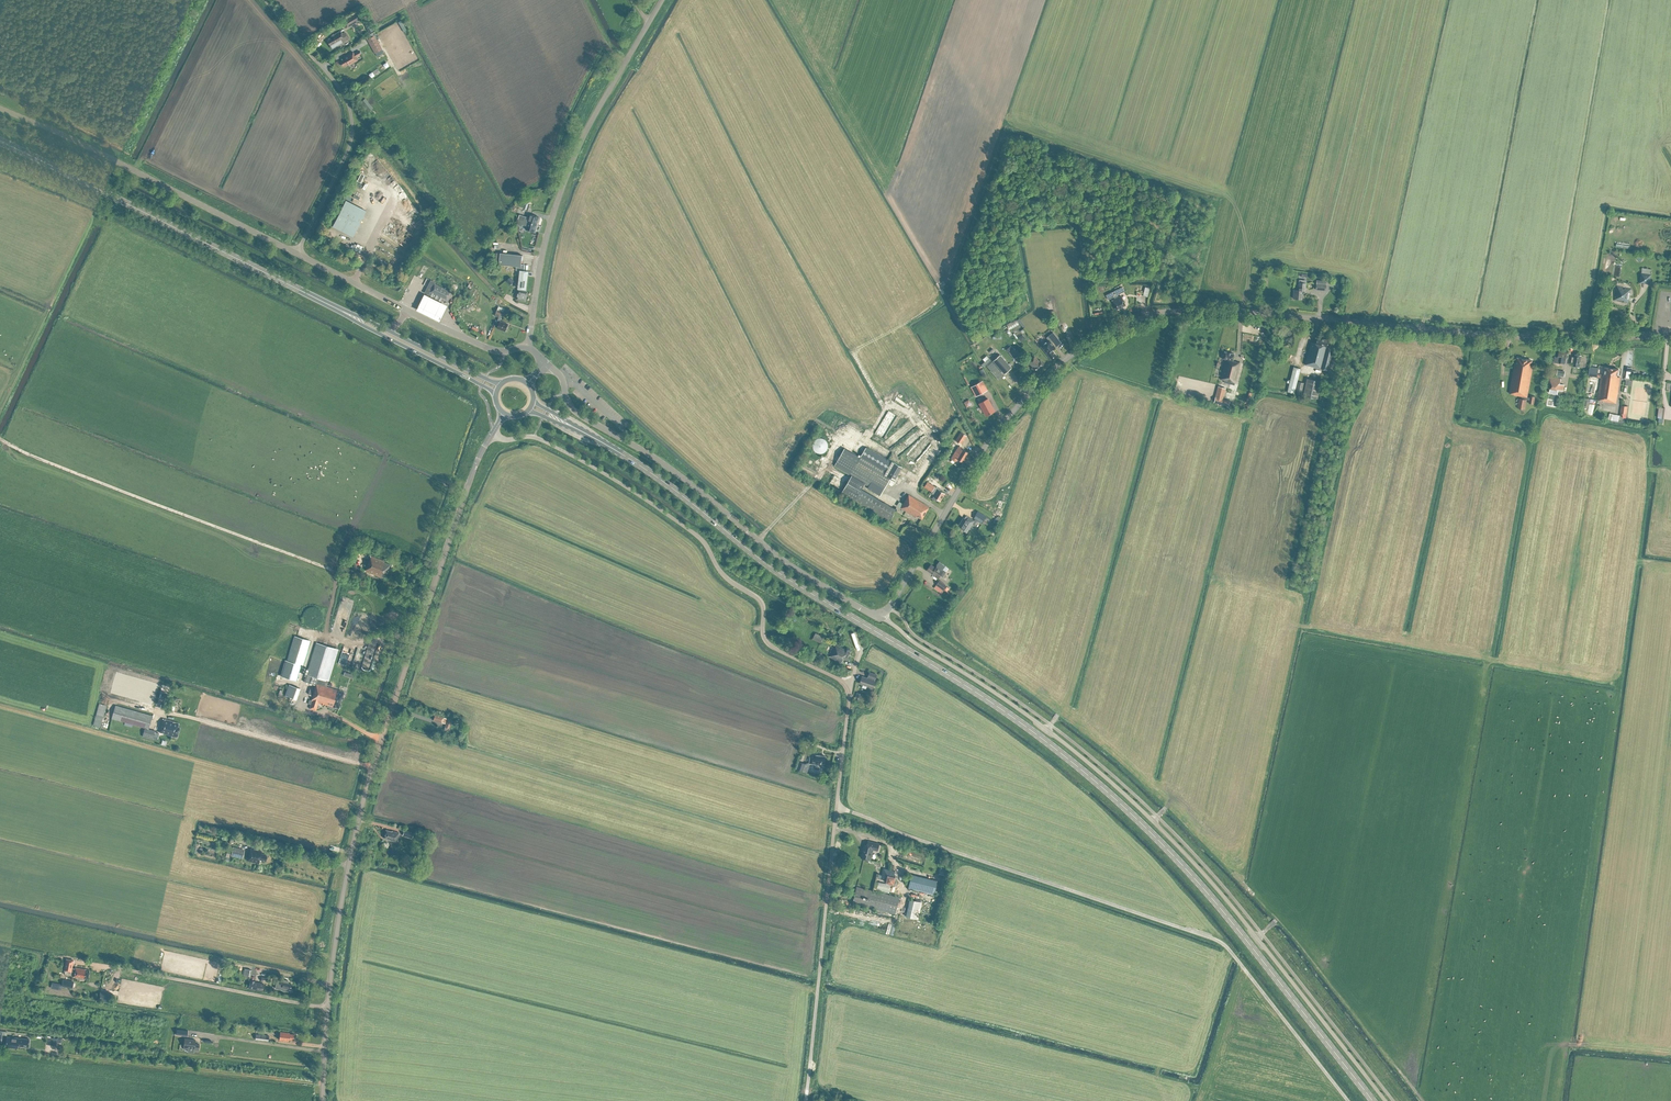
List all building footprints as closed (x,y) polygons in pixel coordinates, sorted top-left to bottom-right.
[(363,10),(361,7),(355,11),(356,12),(342,21),(346,28),(361,19),(358,13),(363,10)] [(379,51),(382,49),(374,35),(377,33),(376,30),(365,36),(367,39),(375,53),(379,51)] [(342,33),(341,31),(340,31),(331,36),(332,37),(328,39),(328,40),(327,41),(331,48),(336,45),(337,46),(345,40),(347,39),(348,38),(348,37),(346,33),(345,32),(343,32),(342,33)] [(358,60),(356,56),(361,53),(359,51),(354,53),(353,51),(344,57),(345,59),(340,62),(342,66),(343,65),(344,66),(348,64),(349,65),(358,60)] [(352,236),(366,210),(351,203),(347,201),(346,200),(332,226),(352,236)] [(523,220),(536,224),(539,217),(530,214),(529,217),(525,216),(523,220)] [(534,231),(536,224),(523,220),(522,224),(527,226),(526,229),(534,231)] [(523,288),(526,289),(528,271),(523,270),(523,264),(521,264),(522,255),(500,252),(499,264),(516,266),(515,275),(520,275),(519,281),(518,288),(523,288)] [(1609,266),(1611,253),(1605,252),(1603,265),(1609,266)] [(1649,284),(1651,274),(1641,273),(1640,282),(1649,284)] [(450,287),(445,296),(453,300),(462,284),(452,279),(448,286),(450,287)] [(1305,291),(1306,282),(1299,282),(1298,290),(1294,289),(1293,298),(1301,299),(1302,290),(1305,291)] [(1631,300),(1629,285),(1613,288),(1616,303),(1621,302),(1620,300),(1626,299),(1626,301),(1631,300)] [(526,291),(526,289),(523,288),(523,290),(519,289),(517,298),(525,300),(527,291),(526,291)] [(1115,298),(1112,299),(1116,309),(1125,305),(1120,295),(1117,297),(1116,294),(1114,290),(1107,294),(1109,298),(1114,296),(1115,298)] [(447,305),(424,294),(416,310),(439,321),(447,305)] [(1048,311),(1054,310),(1052,297),(1045,298),(1047,312),(1048,311)] [(1062,321),(1073,320),(1071,298),(1060,299),(1062,321)] [(506,330),(508,324),(500,321),(503,311),(497,309),(495,314),(499,315),(496,325),(498,325),(497,327),(506,330)] [(1054,347),(1061,342),(1053,332),(1046,337),(1048,340),(1040,346),(1051,359),(1056,355),(1051,349),(1054,347)] [(1326,346),(1328,340),(1317,337),(1315,343),(1311,342),(1305,364),(1327,370),(1333,348),(1326,346)] [(1019,355),(1018,354),(1013,348),(1011,347),(1007,351),(1008,353),(1008,352),(1014,359),(1015,358),(1019,355)] [(1566,364),(1568,351),(1559,349),(1557,356),(1558,356),(1558,357),(1555,357),(1554,362),(1566,364)] [(1234,384),(1240,362),(1232,360),(1234,354),(1224,351),(1222,358),(1225,359),(1220,378),(1224,380),(1224,382),(1234,384)] [(1004,373),(1011,367),(1000,354),(993,360),(1004,373)] [(1019,355),(1015,358),(1022,366),(1026,362),(1019,354),(1018,354),(1019,355)] [(1579,366),(1581,355),(1575,354),(1575,357),(1572,356),(1571,362),(1574,362),(1573,365),(1579,366)] [(1039,360),(1034,355),(1028,361),(1031,365),(1030,366),(1036,372),(1045,364),(1040,360),(1039,360)] [(1531,367),(1532,360),(1517,357),(1516,364),(1514,364),(1509,393),(1514,394),(1522,396),(1521,398),(1519,398),(1518,408),(1525,409),(1527,399),(1529,400),(1529,403),(1534,403),(1535,396),(1530,395),(1530,397),(1527,397),(1532,367),(1531,367)] [(1004,375),(989,358),(981,364),(983,367),(985,365),(999,380),(1004,375)] [(1287,391),(1294,393),(1300,368),(1293,366),(1287,391)] [(1617,376),(1618,369),(1605,367),(1604,375),(1601,374),(1597,374),(1596,376),(1600,377),(1599,377),(1601,377),(1597,399),(1603,400),(1603,401),(1616,403),(1620,377),(1617,376)] [(1563,390),(1564,384),(1560,383),(1561,378),(1549,375),(1546,387),(1550,388),(1549,392),(1557,394),(1558,389),(1563,390)] [(1307,377),(1306,384),(1303,395),(1317,398),(1321,380),(1307,377)] [(981,380),(970,386),(976,395),(987,389),(981,380)] [(1296,387),(1295,393),(1301,395),(1302,388),(1304,382),(1297,381),(1296,387)] [(1222,400),(1226,388),(1218,386),(1215,398),(1222,400)] [(1589,401),(1595,402),(1595,398),(1586,396),(1585,404),(1588,405),(1589,401)] [(988,398),(979,403),(986,415),(994,410),(988,398)] [(1610,418),(1620,420),(1621,414),(1611,412),(1610,418)] [(827,427),(823,432),(833,438),(837,433),(827,427)] [(961,444),(966,435),(961,432),(955,440),(961,444)] [(820,453),(821,453),(822,453),(823,453),(824,452),(825,452),(826,451),(826,450),(827,449),(828,448),(828,447),(828,446),(828,445),(828,444),(828,443),(828,442),(827,441),(827,440),(826,440),(826,439),(825,438),(824,438),(823,437),(822,437),(821,437),(819,437),(818,437),(817,437),(816,438),(815,438),(814,439),(814,440),(813,440),(813,441),(812,442),(812,443),(812,444),(812,445),(812,446),(812,447),(813,448),(813,449),(814,450),(814,451),(815,452),(816,452),(817,453),(818,453),(819,453),(820,453)] [(962,462),(968,452),(958,446),(951,458),(952,460),(954,461),(956,461),(958,459),(962,462)] [(844,448),(834,465),(881,493),(890,479),(894,481),(902,467),(889,459),(888,460),(866,447),(860,457),(844,448)] [(934,487),(935,486),(927,481),(924,486),(931,491),(932,491),(933,491),(932,493),(934,495),(932,498),(936,501),(938,499),(940,500),(945,493),(939,490),(940,488),(936,486),(935,487),(934,487)] [(888,520),(894,510),(847,482),(841,492),(888,520)] [(922,519),(929,506),(908,494),(903,504),(901,508),(916,517),(917,516),(922,519)] [(974,521),(972,523),(974,525),(977,520),(982,523),(986,516),(977,510),(973,518),(975,519),(974,520),(974,521)] [(974,520),(971,518),(966,515),(965,515),(966,515),(964,518),(963,517),(958,525),(960,525),(963,528),(962,529),(967,532),(966,533),(972,523),(974,521),(974,520)] [(384,578),(385,577),(389,564),(384,561),(370,555),(364,570),(384,578)] [(937,565),(935,567),(930,564),(926,570),(931,573),(931,574),(938,578),(940,575),(942,577),(946,571),(943,569),(945,565),(939,561),(936,564),(937,565)] [(355,573),(344,569),(343,573),(353,577),(355,573)] [(942,593),(944,590),(947,586),(939,580),(934,587),(942,593)] [(307,608),(305,610),(304,612),(304,614),(303,615),(303,617),(303,618),(303,620),(304,621),(306,624),(307,625),(309,626),(311,627),(313,627),(315,627),(317,627),(319,626),(320,625),(321,624),(322,623),(323,621),(323,619),(324,617),(324,615),(323,614),(323,612),(321,610),(320,609),(319,608),(317,607),(316,606),(314,606),(312,606),(311,606),(309,607),(307,608)] [(823,636),(815,632),(812,639),(820,643),(823,636)] [(302,665),(310,640),(294,635),(287,660),(285,660),(280,675),(296,680),(301,665),(302,665)] [(304,681),(315,685),(314,689),(310,687),(308,694),(313,695),(311,700),(312,700),(309,708),(316,710),(318,702),(322,703),(321,704),(323,704),(323,703),(335,707),(335,706),(339,707),(344,691),(327,686),(328,680),(338,649),(316,642),(304,681)] [(846,649),(835,644),(829,656),(841,662),(843,658),(849,660),(851,656),(849,655),(851,650),(851,649),(847,647),(846,649)] [(874,680),(877,674),(869,672),(867,678),(862,676),(860,683),(868,685),(867,686),(872,688),(875,680),(874,680)] [(296,699),(300,688),(289,684),(285,695),(296,699)] [(100,726),(106,705),(99,702),(93,724),(100,726)] [(112,718),(145,727),(148,728),(152,715),(115,705),(112,718)] [(444,722),(445,717),(434,714),(433,719),(444,722)] [(177,736),(177,735),(180,727),(178,726),(179,723),(163,718),(159,731),(171,735),(171,736),(170,739),(174,740),(175,736),(177,736)] [(148,728),(145,727),(142,736),(153,739),(154,737),(157,738),(158,731),(155,730),(156,730),(148,728)] [(825,762),(825,756),(816,754),(815,757),(809,756),(809,762),(809,763),(810,764),(820,765),(820,762),(825,762)] [(809,763),(809,762),(807,762),(805,763),(799,761),(796,768),(807,772),(810,764),(809,763)] [(392,831),(386,829),(383,837),(389,839),(396,841),(399,832),(392,830),(392,831)] [(413,832),(404,829),(402,835),(412,838),(413,832)] [(247,837),(236,835),(235,841),(245,844),(247,837)] [(877,850),(879,843),(868,840),(867,845),(864,844),(861,857),(870,859),(872,849),(877,850)] [(244,849),(233,846),(231,855),(242,858),(244,849)] [(261,853),(261,851),(250,848),(250,851),(249,851),(247,860),(258,863),(259,858),(265,860),(267,855),(265,855),(265,854),(261,853)] [(894,884),(895,876),(894,876),(895,870),(883,868),(881,879),(886,880),(886,882),(894,884)] [(934,893),(937,880),(911,874),(908,887),(934,893)] [(895,913),(899,896),(856,886),(852,903),(895,913)] [(918,919),(922,902),(910,899),(906,916),(918,919)] [(75,968),(72,968),(74,960),(66,958),(63,970),(71,972),(72,971),(74,971),(73,976),(87,978),(89,970),(75,967),(75,968)] [(73,983),(74,981),(63,979),(61,986),(72,988),(73,987),(75,987),(75,984),(73,983)] [(286,990),(287,987),(290,988),(291,983),(287,982),(288,980),(283,979),(283,981),(280,980),(277,979),(277,980),(276,980),(275,987),(281,989),(282,990),(285,990),(286,990)] [(262,991),(264,984),(250,981),(248,988),(262,991)] [(108,1001),(110,993),(100,991),(99,999),(108,1001)] [(294,1039),(294,1033),(290,1033),(290,1032),(280,1031),(279,1039),(289,1041),(289,1038),(294,1039)] [(28,1044),(28,1040),(22,1039),(22,1038),(7,1036),(6,1045),(17,1046),(17,1045),(26,1046),(26,1044),(28,1044)] [(195,1043),(195,1039),(184,1038),(183,1048),(198,1050),(199,1044),(195,1043)]
